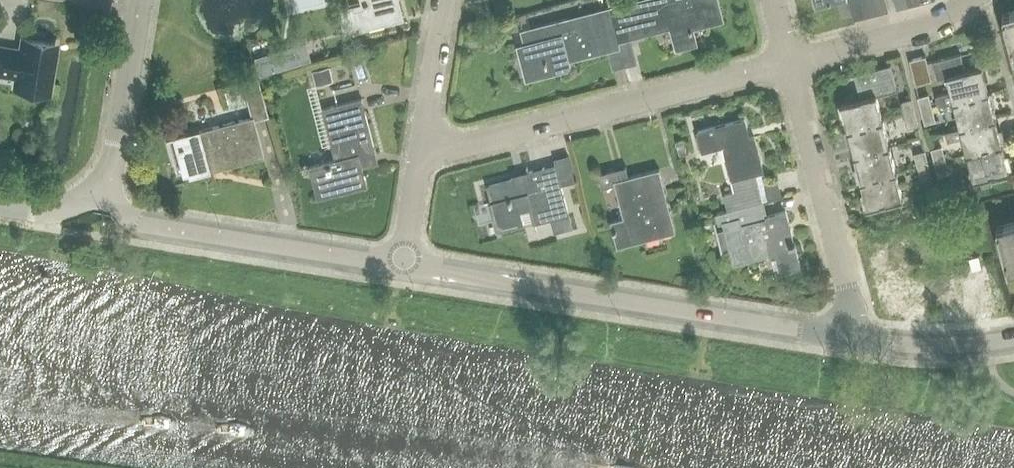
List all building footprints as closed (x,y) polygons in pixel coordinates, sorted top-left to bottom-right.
[(365,5),(343,11),(348,30),(368,25),(368,27),(385,23),(384,21),(401,17),(397,0),(364,0),(365,5)] [(631,35),(632,37),(633,37),(673,27),(678,47),(675,47),(676,48),(697,43),(693,29),(723,21),(722,16),(718,0),(672,0),(667,1),(666,0),(643,0),(623,5),(622,0),(608,0),(610,9),(609,9),(617,39),(619,38),(631,35)] [(854,19),(866,16),(862,0),(849,0),(854,19)] [(866,16),(877,13),(874,0),(862,0),(866,16)] [(877,13),(888,11),(885,0),(874,0),(877,13)] [(906,0),(894,0),(896,8),(908,5),(906,0)] [(571,61),(609,51),(622,47),(619,38),(617,39),(609,9),(524,31),(527,44),(520,46),(528,80),(573,68),(571,61)] [(1004,14),(1004,13),(1003,13),(1013,54),(1013,12),(1004,14)] [(24,39),(22,54),(16,53),(17,50),(0,47),(0,74),(19,76),(18,82),(48,87),(55,44),(24,39)] [(305,46),(255,60),(259,74),(309,60),(305,46)] [(938,106),(954,102),(990,93),(989,92),(982,67),(983,67),(983,66),(965,71),(961,54),(933,61),(937,79),(947,76),(951,91),(935,96),(938,106)] [(910,60),(916,85),(932,80),(926,56),(910,60)] [(891,65),(879,68),(854,74),(854,75),(855,75),(860,98),(841,103),(841,105),(841,104),(848,129),(847,129),(847,130),(883,121),(876,95),(897,90),(897,89),(896,89),(891,66),(891,65)] [(330,66),(313,70),(316,85),(333,81),(330,66)] [(258,78),(241,82),(242,83),(251,117),(252,117),(253,121),(268,117),(258,78)] [(990,93),(954,102),(960,128),(996,118),(995,118),(989,93),(990,93)] [(920,98),(923,110),(931,108),(928,96),(920,98)] [(361,98),(322,108),(335,159),(309,166),(317,198),(318,197),(317,193),(336,188),(337,193),(367,185),(360,154),(375,150),(374,147),(374,148),(365,113),(365,111),(363,111),(360,101),(362,101),(361,98)] [(902,102),(905,115),(913,113),(910,100),(902,102)] [(926,123),(934,121),(931,108),(923,110),(926,123)] [(905,115),(908,127),(917,125),(913,113),(905,115)] [(218,126),(167,140),(171,139),(177,138),(180,147),(179,147),(180,152),(181,152),(187,175),(188,178),(208,172),(207,167),(221,164),(223,168),(263,158),(253,121),(252,117),(251,117),(228,123),(218,126)] [(963,138),(967,154),(1003,144),(1002,143),(996,119),(997,119),(996,118),(960,128),(945,132),(947,142),(963,138)] [(746,119),(698,131),(703,151),(723,146),(735,192),(725,195),(728,209),(761,201),(758,185),(755,186),(751,173),(763,170),(755,137),(750,138),(746,119)] [(853,155),(854,156),(889,147),(883,121),(847,130),(847,131),(848,131),(854,155),(853,155)] [(688,153),(684,139),(676,142),(680,155),(688,153)] [(976,188),(992,184),(990,176),(1009,171),(1009,170),(1008,170),(1002,145),(1003,145),(1003,144),(967,154),(973,179),(973,180),(974,180),(976,188)] [(860,182),(896,173),(889,147),(854,156),(854,157),(854,156),(861,181),(860,182)] [(933,150),(936,162),(944,160),(941,148),(933,150)] [(916,154),(919,167),(927,164),(924,152),(916,154)] [(939,174),(947,172),(944,160),(936,162),(939,174)] [(919,167),(922,179),(930,177),(927,164),(919,167)] [(568,214),(555,165),(528,173),(529,177),(488,187),(499,229),(523,222),(520,211),(530,209),(534,224),(551,220),(554,233),(574,227),(570,214),(568,214)] [(626,167),(614,171),(598,175),(602,188),(615,185),(623,218),(610,222),(617,247),(675,232),(659,170),(629,177),(626,167)] [(867,209),(903,199),(903,198),(902,198),(896,173),(860,182),(860,183),(861,182),(867,207),(867,209)] [(721,251),(730,249),(733,264),(776,253),(781,272),(800,267),(794,245),(796,244),(795,241),(793,242),(791,231),(789,223),(789,224),(786,211),(767,216),(763,202),(715,214),(718,225),(723,223),(725,229),(716,231),(721,251)] [(997,227),(997,225),(995,225),(1007,269),(1008,269),(1008,267),(1013,266),(1013,222),(997,227)]
